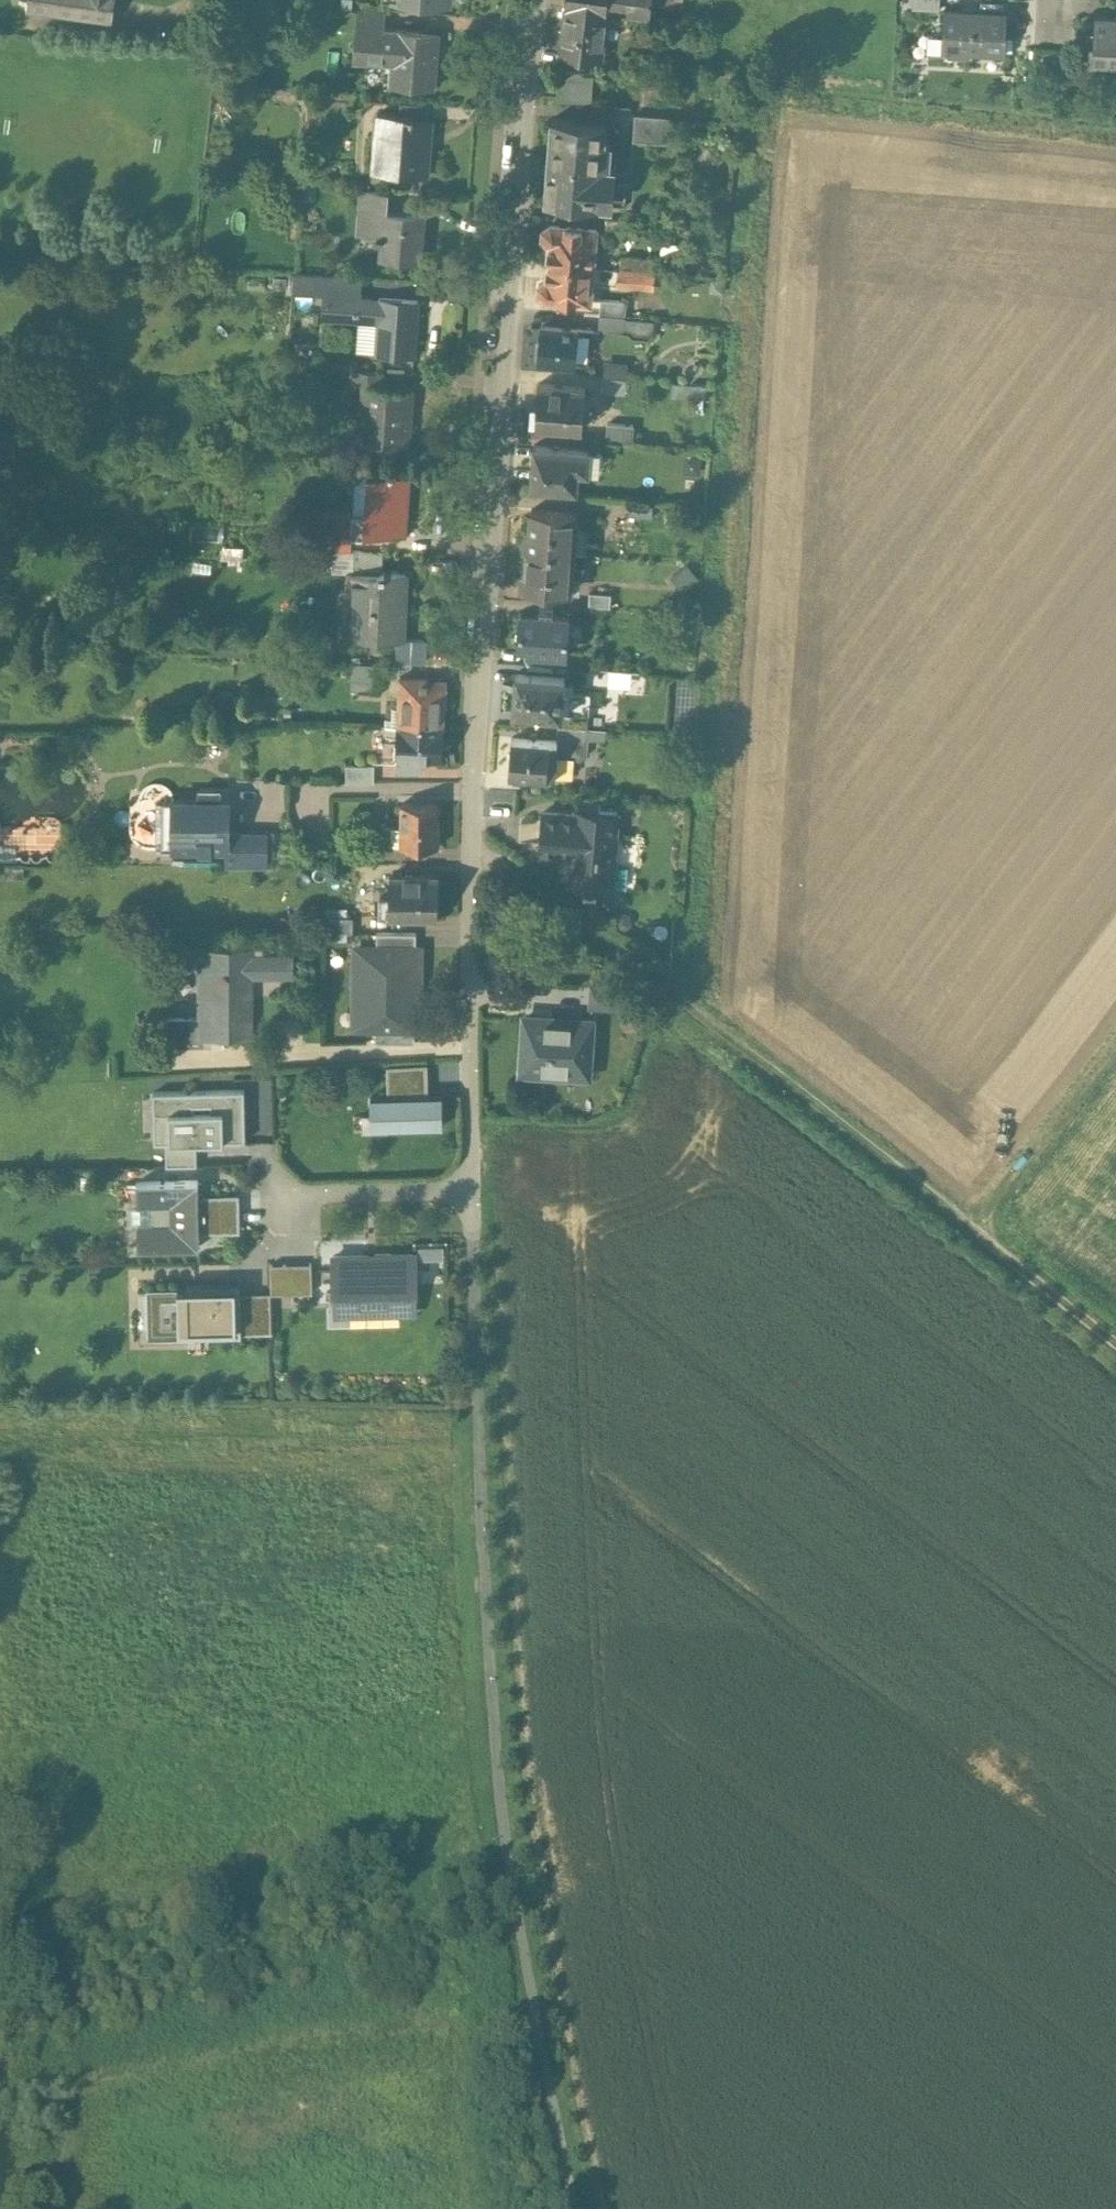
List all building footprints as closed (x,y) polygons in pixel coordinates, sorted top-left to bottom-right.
[(27,7),(112,20),(115,0),(28,0),(27,7)] [(566,6),(567,6),(607,11),(608,0),(567,0),(566,6)] [(629,2),(628,11),(650,13),(651,0),(616,0),(629,2)] [(911,7),(939,8),(939,0),(911,0),(911,7)] [(607,11),(567,6),(561,52),(601,57),(607,11)] [(385,10),(358,8),(357,21),(384,23),(385,10)] [(1007,11),(945,8),(943,49),(972,51),(972,48),(1005,50),(1007,11)] [(1095,14),(1093,60),(1097,60),(1115,61),(1115,16),(1095,14)] [(438,33),(357,27),(355,58),(392,61),(391,83),(435,87),(438,33)] [(592,72),(562,70),(559,97),(589,99),(592,72)] [(428,103),(399,101),(398,114),(413,115),(413,117),(427,118),(428,103)] [(427,118),(413,117),(413,115),(398,114),(378,112),(375,154),(384,154),(383,171),(427,174),(431,119),(427,118)] [(673,117),(637,114),(635,140),(671,143),(673,117)] [(607,124),(555,120),(551,161),(611,166),(613,143),(605,143),(607,124)] [(611,166),(551,161),(548,199),(608,204),(611,166)] [(388,190),(360,188),(359,203),(387,205),(388,190)] [(425,213),(387,211),(387,205),(359,203),(357,235),(377,236),(377,238),(381,238),(380,256),(421,259),(425,213)] [(637,220),(607,218),(606,230),(636,232),(637,220)] [(598,231),(552,227),(544,232),(543,240),(551,245),(549,262),(595,265),(598,231)] [(657,261),(625,258),(625,268),(643,269),(656,270),(657,261)] [(595,265),(549,262),(548,280),(540,283),(539,293),(546,299),(592,303),(595,265)] [(656,270),(643,269),(642,275),(624,274),(623,287),(655,289),(656,270)] [(327,276),(295,274),(294,289),(326,291),(327,276)] [(361,279),(327,276),(326,291),(325,296),(359,298),(361,279)] [(324,301),(324,292),(298,291),(298,300),(324,301)] [(418,301),(379,298),(379,300),(359,298),(325,296),(324,316),(377,320),(375,352),(414,355),(418,301)] [(627,302),(603,301),(602,315),(626,316),(627,302)] [(626,316),(602,315),(601,330),(625,332),(626,316)] [(579,329),(546,327),(545,341),(541,344),(540,357),(544,362),(576,364),(579,329)] [(384,370),(350,367),(349,384),(363,385),(363,383),(383,384),(384,370)] [(626,378),(602,377),(600,392),(624,393),(626,378)] [(383,384),(363,383),(363,385),(360,429),(382,431),(381,442),(407,444),(411,386),(403,386),(403,384),(396,384),(396,385),(383,384)] [(586,387),(539,383),(537,404),(533,403),(532,419),(536,420),(536,423),(583,427),(586,387)] [(634,425),(608,423),(606,439),(633,441),(634,425)] [(592,450),(535,446),(533,466),(536,466),(534,485),(542,485),(570,488),(578,488),(580,470),(590,471),(592,450)] [(353,514),(314,512),(312,535),(352,536),(371,537),(371,532),(404,534),(408,475),(393,474),(393,473),(389,473),(369,472),(366,514),(371,515),(370,525),(353,524),(353,514)] [(570,488),(542,485),(541,495),(569,498),(570,488)] [(655,505),(633,503),(632,516),(654,518),(655,505)] [(579,514),(534,510),(532,532),(526,531),(525,546),(531,547),(531,548),(576,552),(579,514)] [(312,535),(312,548),(335,549),(352,549),(352,536),(312,535)] [(576,552),(531,548),(529,572),(524,572),(523,586),(528,587),(528,588),(572,592),(576,552)] [(352,549),(335,549),(334,571),(349,572),(353,572),(354,550),(352,549)] [(384,551),(354,550),(353,572),(380,573),(380,572),(383,572),(384,551)] [(383,572),(380,572),(380,573),(353,572),(349,572),(347,635),(400,637),(405,637),(407,573),(383,572)] [(613,596),(592,594),(591,605),(612,607),(613,596)] [(555,613),(542,612),(542,615),(523,614),(521,642),(531,643),(530,649),(559,651),(569,652),(571,617),(555,616),(555,613)] [(405,637),(400,637),(399,660),(425,661),(426,638),(405,637)] [(559,651),(530,649),(529,662),(558,664),(559,651)] [(378,664),(352,662),(351,680),(377,681),(378,664)] [(565,676),(516,673),(513,712),(559,716),(562,716),(562,713),(588,715),(589,715),(590,695),(572,693),(573,687),(564,686),(565,676)] [(427,677),(401,676),(399,725),(443,724),(444,705),(445,705),(446,687),(444,687),(444,685),(427,685),(427,677)] [(270,698),(270,719),(282,719),(282,698),(270,698)] [(588,715),(562,713),(562,716),(559,716),(558,727),(576,728),(587,729),(588,715)] [(443,724),(399,725),(398,764),(411,764),(411,758),(442,759),(443,724)] [(576,728),(558,727),(557,739),(563,740),(561,758),(574,759),(576,728)] [(557,739),(514,736),(511,773),(551,776),(552,774),(560,774),(561,758),(563,740),(557,739)] [(374,765),(347,765),(347,781),(374,781),(374,765)] [(216,788),(200,788),(200,800),(158,800),(157,848),(200,848),(200,852),(212,852),(212,848),(227,849),(229,849),(229,832),(229,800),(216,800),(216,788)] [(437,803),(400,803),(400,845),(437,845),(437,803)] [(601,816),(545,812),(543,849),(577,852),(576,881),(571,881),(571,883),(614,886),(619,809),(602,808),(601,816)] [(267,833),(229,832),(229,849),(227,849),(227,866),(267,867),(267,833)] [(439,875),(422,875),(422,874),(404,874),(391,874),(390,896),(390,915),(439,916),(439,875)] [(390,896),(380,896),(380,915),(390,915),(390,896)] [(353,916),(324,916),(324,931),(353,932),(353,916)] [(352,943),(352,1029),(378,1029),(378,1041),(415,1041),(415,1031),(425,1031),(425,942),(416,942),(416,932),(377,932),(377,943),(352,943)] [(252,948),(201,948),(201,1036),(247,1036),(247,999),(252,999),(252,976),(294,976),(294,955),(253,955),(252,948)] [(594,1021),(527,1017),(524,1070),(551,1072),(551,1062),(591,1064),(594,1021)] [(391,1068),(392,1095),(433,1094),(432,1066),(391,1068)] [(154,1147),(250,1143),(249,1085),(152,1088),(154,1147)] [(375,1096),(377,1132),(447,1129),(445,1094),(433,1094),(392,1095),(375,1096)] [(138,1251),(203,1248),(203,1236),(241,1235),(239,1196),(201,1198),(201,1180),(136,1182),(138,1251)] [(424,1244),(425,1256),(447,1255),(446,1243),(424,1244)] [(334,1296),(421,1293),(420,1245),(333,1248),(334,1296)] [(150,1333),(241,1330),(239,1289),(149,1292),(150,1333)]
